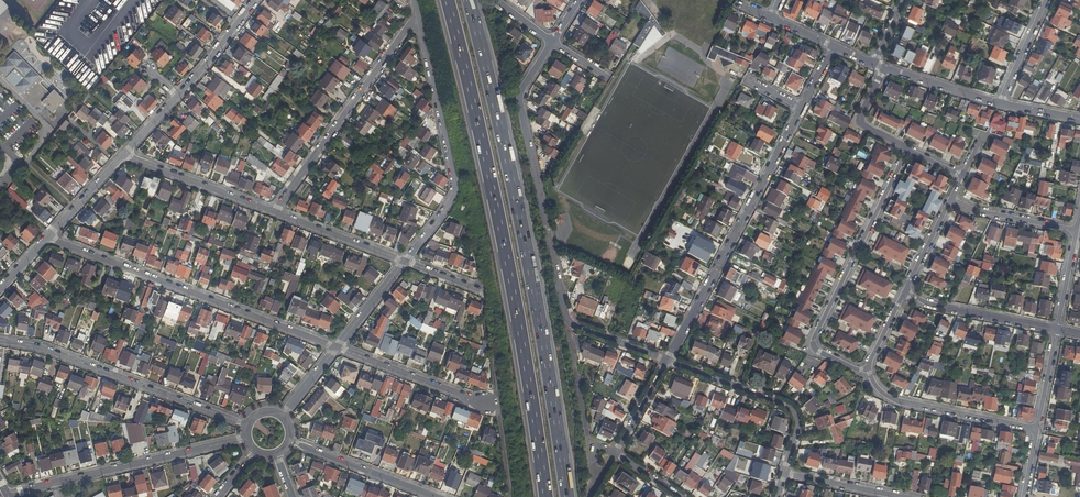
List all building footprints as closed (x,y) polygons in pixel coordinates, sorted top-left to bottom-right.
[(3,0),(0,0),(0,15),(9,6),(3,0)] [(38,10),(45,0),(25,0),(38,10)] [(232,11),(236,6),(229,0),(218,0),(232,11)] [(284,4),(279,0),(272,0),(268,5),(275,11),(276,11),(278,12),(284,4)] [(372,10),(380,16),(383,11),(385,12),(386,13),(388,11),(386,10),(385,8),(387,5),(381,0),(380,0),(372,10)] [(528,8),(533,2),(534,0),(517,0),(528,8)] [(641,0),(640,0),(637,6),(635,8),(634,10),(650,19),(634,42),(641,47),(644,43),(649,46),(653,40),(656,42),(664,35),(641,0)] [(794,21),(802,3),(800,3),(794,0),(787,0),(782,11),(784,16),(794,21)] [(803,13),(815,19),(821,6),(810,0),(803,13)] [(935,9),(939,0),(924,0),(922,4),(935,9)] [(1008,5),(999,0),(995,0),(992,7),(996,9),(998,6),(1015,13),(1017,9),(1008,5)] [(1021,10),(1026,0),(1010,0),(1008,5),(1017,9),(1021,10)] [(1069,6),(1071,7),(1079,11),(1079,0),(1072,0),(1069,6)] [(583,8),(581,11),(599,22),(608,9),(594,1),(588,11),(583,8)] [(884,9),(865,1),(862,9),(880,18),(884,9)] [(1061,2),(1055,14),(1066,19),(1071,7),(1069,6),(1066,4),(1061,2)] [(173,5),(165,16),(176,25),(185,13),(173,5)] [(535,5),(537,22),(543,21),(553,20),(551,10),(551,5),(542,6),(542,5),(535,5)] [(557,13),(559,10),(551,5),(551,10),(557,13)] [(914,6),(908,19),(920,25),(922,22),(919,20),(923,11),(914,6)] [(338,7),(333,14),(337,17),(342,10),(338,7)] [(267,28),(271,31),(273,28),(267,23),(272,16),(264,10),(262,14),(260,15),(257,21),(267,28)] [(298,21),(301,17),(294,11),(291,16),(298,21)] [(827,27),(832,15),(823,11),(817,22),(827,27)] [(834,15),(840,17),(838,22),(843,24),(847,15),(841,13),(836,11),(834,15)] [(222,18),(214,13),(208,21),(215,27),(222,18)] [(729,14),(723,26),(733,31),(739,19),(729,14)] [(1055,14),(1051,23),(1062,28),(1064,24),(1068,26),(1071,21),(1066,19),(1055,14)] [(601,28),(586,18),(581,26),(596,37),(601,28)] [(1015,34),(1020,25),(1005,18),(1001,28),(1015,34)] [(332,30),(336,24),(330,19),(326,25),(332,30)] [(390,24),(387,21),(386,22),(381,19),(380,20),(378,19),(373,27),(375,28),(374,30),(381,35),(385,30),(386,30),(390,24)] [(952,23),(945,20),(941,30),(952,35),(956,26),(951,24),(952,23)] [(260,36),(267,28),(257,21),(251,29),(260,36)] [(748,38),(752,40),(754,34),(758,26),(747,21),(742,30),(749,33),(748,38)] [(847,22),(842,34),(853,39),(858,27),(847,22)] [(758,26),(754,34),(764,38),(766,32),(768,33),(771,28),(759,23),(758,26)] [(914,30),(905,26),(900,35),(909,40),(914,30)] [(511,41),(516,44),(523,35),(512,27),(507,33),(513,38),(511,41)] [(1047,27),(1041,38),(1042,39),(1045,40),(1051,43),(1053,44),(1054,44),(1058,37),(1053,35),(1055,31),(1047,27)] [(145,31),(141,28),(136,35),(139,37),(145,31)] [(211,34),(203,28),(197,36),(205,42),(211,34)] [(311,29),(307,38),(312,40),(316,31),(311,29)] [(1008,35),(995,29),(988,43),(994,46),(1001,50),(1008,35)] [(582,46),(588,36),(579,30),(573,40),(582,46)] [(861,30),(858,39),(863,41),(862,42),(867,44),(871,35),(861,30)] [(348,34),(344,31),(340,36),(344,39),(348,34)] [(770,33),(765,43),(773,46),(778,36),(770,33)] [(257,42),(246,34),(240,42),(250,50),(257,42)] [(381,37),(388,43),(391,39),(384,34),(381,37)] [(372,48),(377,51),(383,41),(374,35),(367,44),(372,47),(371,48),(372,48)] [(976,42),(978,39),(973,37),(967,51),(971,53),(976,42)] [(133,38),(131,41),(138,48),(141,45),(133,38)] [(627,46),(615,39),(609,49),(620,57),(627,46)] [(1042,39),(1035,53),(1039,55),(1043,57),(1047,50),(1048,50),(1051,43),(1045,40),(1042,39)] [(371,47),(362,41),(355,51),(364,57),(371,47)] [(1079,41),(1072,53),(1075,56),(1079,48),(1079,47),(1079,42),(1079,41)] [(176,47),(183,52),(186,48),(179,43),(176,47)] [(524,43),(515,55),(523,61),(532,49),(524,43)] [(904,47),(897,44),(891,55),(899,58),(904,47)] [(188,56),(195,60),(203,50),(196,45),(188,56)] [(713,46),(712,45),(711,48),(713,49),(714,48),(715,48),(715,49),(716,50),(717,49),(718,49),(718,50),(748,63),(746,68),(748,69),(749,67),(752,62),(743,58),(728,52),(713,46)] [(246,65),(253,55),(240,46),(233,56),(246,65)] [(804,46),(801,52),(807,56),(813,59),(817,52),(812,49),(812,50),(804,46)] [(1001,62),(1006,52),(1001,50),(994,46),(989,57),(1001,62)] [(949,47),(942,64),(951,69),(956,61),(950,58),(952,52),(953,49),(949,47)] [(408,48),(400,59),(409,66),(415,59),(409,55),(413,50),(408,48)] [(713,49),(711,48),(709,52),(717,56),(720,57),(732,62),(746,68),(748,63),(718,50),(718,49),(717,49),(716,50),(715,49),(715,48),(714,48),(713,49)] [(921,50),(918,48),(916,53),(911,62),(923,68),(928,58),(926,57),(927,53),(921,50)] [(916,53),(908,49),(903,60),(911,63),(911,62),(916,53)] [(135,50),(131,55),(140,62),(145,56),(139,50),(137,52),(135,50)] [(151,56),(157,62),(165,53),(161,50),(159,52),(157,50),(151,56)] [(297,50),(293,54),(299,59),(302,54),(297,50)] [(802,64),(807,56),(801,52),(797,50),(792,58),(802,64)] [(0,66),(0,76),(38,113),(45,106),(52,113),(65,100),(54,89),(50,93),(39,83),(43,79),(14,51),(0,66)] [(717,56),(709,52),(707,58),(714,62),(717,56)] [(169,57),(165,53),(157,62),(163,67),(169,61),(167,59),(169,57)] [(760,53),(752,62),(749,67),(756,71),(758,65),(763,68),(769,58),(760,53)] [(1036,62),(1039,56),(1032,53),(1028,62),(1034,65),(1036,62)] [(140,62),(131,55),(127,58),(129,60),(128,62),(134,68),(140,62)] [(340,56),(337,61),(345,65),(348,61),(340,56)] [(932,58),(929,56),(924,67),(927,69),(932,58)] [(731,64),(732,62),(720,57),(719,58),(724,67),(731,64)] [(792,58),(791,57),(786,66),(787,67),(798,72),(802,64),(792,58)] [(363,73),(368,65),(360,59),(355,67),(363,73)] [(226,60),(219,70),(228,76),(235,66),(226,60)] [(343,79),(349,70),(336,61),(329,70),(343,79)] [(410,80),(416,71),(410,67),(410,68),(401,61),(395,69),(410,80)] [(565,67),(556,61),(548,73),(558,79),(565,67)] [(960,62),(954,75),(959,77),(959,78),(963,80),(964,78),(969,80),(971,74),(965,72),(966,69),(962,67),(964,63),(960,62)] [(1028,62),(1026,65),(1035,71),(1037,68),(1033,66),(1034,65),(1028,62)] [(288,63),(284,68),(289,72),(293,66),(288,63)] [(766,64),(761,74),(772,79),(777,69),(766,64)] [(181,77),(188,69),(183,65),(182,67),(180,65),(174,71),(181,77)] [(831,79),(834,81),(834,82),(839,85),(842,80),(843,80),(845,77),(842,76),(844,73),(846,75),(848,70),(838,65),(831,79)] [(983,65),(979,79),(991,83),(995,69),(983,65)] [(1026,65),(1025,65),(1023,69),(1026,70),(1027,71),(1033,74),(1035,71),(1026,65)] [(283,69),(279,74),(284,78),(288,73),(283,69)] [(1047,78),(1053,81),(1058,72),(1052,69),(1047,78)] [(339,81),(327,72),(318,84),(330,93),(339,81)] [(847,81),(859,87),(863,78),(851,72),(847,81)] [(785,86),(796,91),(802,79),(791,73),(785,86)] [(1054,81),(1059,83),(1063,75),(1059,73),(1054,81)] [(129,84),(133,88),(140,80),(134,74),(128,81),(130,83),(129,84)] [(270,94),(271,95),(283,78),(278,74),(261,97),(266,101),(270,94)] [(567,74),(563,80),(567,84),(580,91),(586,83),(584,82),(585,80),(577,75),(574,79),(567,74)] [(244,87),(248,89),(256,78),(252,75),(244,87)] [(1018,83),(1026,88),(1030,80),(1021,75),(1020,77),(1021,78),(1020,80),(1018,83)] [(117,78),(113,76),(108,81),(112,84),(117,78)] [(216,77),(206,89),(216,96),(219,92),(224,96),(230,87),(216,77)] [(395,90),(397,92),(401,87),(390,78),(386,84),(395,90)] [(133,88),(139,93),(146,86),(140,80),(133,88)] [(567,84),(563,80),(559,85),(561,87),(565,89),(567,86),(566,86),(567,84)] [(552,81),(544,92),(545,93),(547,94),(550,96),(554,98),(561,87),(559,85),(552,81)] [(386,84),(384,82),(378,91),(389,99),(395,90),(386,84)] [(889,82),(884,93),(897,99),(902,88),(889,82)] [(199,83),(196,86),(205,93),(204,93),(208,96),(203,102),(215,111),(222,101),(216,96),(206,89),(199,83)] [(263,88),(255,83),(247,93),(255,99),(263,88)] [(1038,92),(1042,85),(1038,83),(1036,87),(1032,85),(1031,86),(1030,85),(1025,94),(1031,98),(1035,90),(1038,92)] [(915,98),(917,98),(917,96),(916,96),(918,90),(910,87),(907,96),(915,99),(915,98)] [(1038,98),(1044,101),(1050,91),(1048,90),(1048,89),(1047,88),(1046,89),(1043,88),(1039,94),(1041,94),(1038,98)] [(320,108),(328,97),(317,89),(309,101),(320,108)] [(423,94),(416,89),(413,93),(420,98),(423,94)] [(924,101),(927,95),(928,93),(918,90),(916,96),(917,96),(917,98),(924,101)] [(1065,102),(1068,97),(1057,90),(1050,101),(1060,107),(1063,103),(1064,101),(1065,102)] [(542,108),(550,96),(547,94),(545,93),(544,92),(543,91),(535,103),(541,107),(542,108)] [(128,93),(125,97),(130,102),(134,98),(128,93)] [(752,100),(741,94),(736,103),(747,108),(752,100)] [(125,97),(123,95),(113,105),(118,110),(123,114),(133,104),(130,102),(125,97)] [(924,101),(922,106),(932,109),(936,98),(927,95),(924,101)] [(145,115),(156,103),(150,97),(140,108),(142,109),(141,111),(145,115)] [(134,98),(130,102),(133,104),(136,107),(142,101),(139,98),(136,101),(134,98)] [(429,103),(422,98),(416,106),(424,113),(427,115),(432,109),(427,105),(429,103)] [(383,99),(375,110),(379,113),(390,122),(395,116),(393,114),(397,109),(383,99)] [(966,101),(962,99),(958,109),(961,110),(966,101)] [(193,100),(186,107),(195,114),(197,112),(198,111),(199,112),(202,108),(193,100)] [(827,103),(821,100),(818,105),(816,104),(813,110),(814,111),(818,113),(816,116),(823,119),(828,110),(831,112),(834,106),(827,103)] [(961,110),(961,111),(971,115),(973,115),(971,119),(975,121),(977,117),(979,112),(976,111),(976,109),(978,110),(979,107),(969,104),(970,102),(966,101),(961,110)] [(86,119),(91,113),(80,102),(73,111),(85,121),(86,119)] [(768,115),(771,116),(773,112),(775,113),(777,109),(772,106),(773,104),(769,102),(766,108),(759,105),(756,113),(767,118),(768,115)] [(576,116),(584,121),(588,115),(580,110),(581,108),(576,104),(572,110),(566,119),(572,123),(576,116)] [(261,110),(256,106),(252,110),(257,114),(258,113),(261,110)] [(361,117),(372,125),(374,127),(375,125),(373,122),(379,113),(375,110),(369,106),(361,117)] [(547,120),(551,113),(542,108),(541,107),(536,114),(539,116),(547,120)] [(560,119),(564,122),(566,119),(572,110),(568,107),(560,119)] [(229,114),(227,116),(230,119),(229,120),(231,121),(232,120),(233,121),(233,120),(238,124),(242,118),(231,109),(228,113),(229,114)] [(877,120),(886,124),(889,117),(881,113),(882,111),(878,109),(874,117),(877,119),(877,120)] [(91,113),(86,119),(93,127),(98,122),(103,126),(106,123),(110,119),(104,113),(101,117),(94,110),(91,113)] [(118,110),(113,115),(119,121),(123,124),(128,118),(123,114),(118,110)] [(952,120),(952,121),(956,122),(960,114),(950,110),(950,111),(948,110),(946,116),(948,117),(947,119),(952,120)] [(984,123),(989,125),(990,122),(991,118),(992,118),(994,112),(988,110),(987,114),(982,112),(979,123),(984,125),(984,123)] [(314,130),(322,118),(315,113),(306,125),(314,130)] [(417,124),(420,126),(422,122),(427,115),(424,113),(417,124)] [(847,129),(851,121),(835,113),(831,121),(847,129)] [(200,122),(191,114),(182,125),(185,128),(190,133),(200,122)] [(208,116),(203,122),(205,124),(208,127),(214,121),(208,116)] [(547,120),(539,116),(535,122),(546,129),(550,123),(547,120)] [(902,129),(903,125),(904,124),(904,123),(905,122),(901,120),(900,121),(890,116),(889,117),(886,124),(896,130),(897,127),(902,129)] [(353,128),(364,136),(372,125),(361,117),(359,121),(353,128)] [(906,134),(913,138),(919,126),(912,123),(913,120),(907,117),(905,122),(904,123),(904,124),(903,125),(909,128),(906,134)] [(182,125),(175,118),(170,124),(174,127),(168,134),(174,139),(185,128),(182,125)] [(1006,130),(1016,132),(1018,120),(1009,118),(1006,130)] [(1022,132),(1030,134),(1031,130),(1032,124),(1024,122),(1025,119),(1019,118),(1017,132),(1022,133),(1022,132)] [(65,120),(58,128),(61,131),(62,132),(70,123),(66,120),(65,120)] [(989,125),(986,132),(990,133),(993,126),(995,127),(995,129),(1002,131),(1005,124),(992,120),(991,125),(989,125)] [(123,124),(119,121),(112,128),(118,133),(117,134),(121,138),(128,130),(123,124)] [(1045,137),(1059,140),(1062,123),(1059,122),(1058,128),(1055,127),(1055,126),(1049,126),(1048,133),(1046,133),(1045,137)] [(103,126),(102,127),(107,133),(112,129),(106,123),(103,126)] [(210,126),(215,132),(219,130),(214,123),(210,126)] [(205,124),(203,127),(208,133),(211,130),(208,127),(205,124)] [(296,134),(305,141),(308,138),(309,139),(314,131),(303,124),(296,134)] [(919,126),(913,138),(920,142),(924,135),(928,137),(933,128),(928,125),(926,130),(919,126)] [(420,126),(413,135),(418,138),(425,142),(431,133),(420,126)] [(773,132),(762,126),(756,136),(768,142),(773,132)] [(832,142),(836,134),(823,128),(821,126),(818,132),(820,133),(816,139),(826,145),(829,140),(832,142)] [(61,131),(58,128),(56,131),(50,139),(52,141),(61,131)] [(933,128),(928,137),(932,139),(929,146),(936,149),(942,138),(935,134),(937,130),(933,128)] [(1065,136),(1072,137),(1073,132),(1073,131),(1061,129),(1059,143),(1064,144),(1065,136)] [(94,139),(100,132),(97,130),(91,137),(94,139)] [(548,145),(553,148),(560,138),(548,130),(541,140),(548,145)] [(849,136),(854,138),(856,134),(847,130),(843,138),(848,140),(849,136)] [(100,137),(96,141),(105,149),(109,145),(107,144),(111,140),(102,132),(98,136),(100,137)] [(303,140),(292,132),(283,144),(294,152),(303,140)] [(164,138),(158,133),(154,137),(156,138),(152,142),(157,146),(156,147),(157,148),(156,148),(159,151),(160,150),(160,151),(170,140),(166,136),(164,138)] [(337,137),(342,141),(345,138),(346,137),(340,133),(337,137)] [(199,134),(195,138),(205,146),(207,142),(199,134)] [(400,147),(404,149),(412,138),(408,135),(400,147)] [(412,138),(404,149),(407,151),(411,154),(414,150),(412,148),(418,138),(413,135),(412,138)] [(337,137),(335,140),(348,150),(350,147),(342,141),(337,137)] [(942,138),(936,149),(944,153),(947,147),(950,149),(955,139),(951,137),(949,141),(942,138)] [(955,139),(950,149),(948,153),(958,158),(965,144),(961,142),(963,140),(956,137),(955,139)] [(1005,137),(1003,137),(1001,142),(995,139),(992,145),(1006,152),(1009,146),(1010,147),(1013,140),(1005,137)] [(258,138),(256,141),(261,145),(263,146),(265,143),(258,138)] [(342,141),(350,147),(351,147),(353,144),(345,138),(342,141)] [(764,142),(755,138),(748,150),(757,155),(764,142)] [(254,139),(252,145),(258,149),(261,145),(256,141),(254,139)] [(742,147),(732,142),(729,147),(728,146),(727,147),(729,148),(725,154),(736,159),(742,147)] [(267,143),(264,147),(291,167),(298,157),(289,150),(285,155),(280,151),(282,148),(276,144),(274,148),(267,143)] [(436,149),(426,143),(419,154),(428,160),(436,149)] [(80,144),(78,147),(83,152),(92,160),(95,157),(98,160),(103,155),(95,149),(92,153),(90,151),(89,153),(87,151),(80,144)] [(877,144),(872,154),(883,160),(888,162),(892,154),(888,152),(888,150),(877,144)] [(176,145),(173,148),(181,155),(184,156),(185,154),(183,152),(180,149),(176,145)] [(553,148),(548,145),(543,152),(556,160),(560,152),(553,148)] [(1006,152),(992,145),(989,151),(995,154),(993,158),(1003,163),(1005,159),(1003,158),(1006,152)] [(381,169),(386,173),(396,160),(383,150),(379,155),(387,161),(381,169)] [(812,169),(815,163),(794,152),(793,153),(792,152),(791,155),(792,155),(792,156),(797,159),(795,162),(793,161),(790,166),(803,172),(807,166),(812,169)] [(249,153),(246,161),(254,166),(256,159),(249,153)] [(202,154),(198,165),(208,169),(213,158),(202,154)] [(413,155),(412,154),(405,164),(412,169),(419,159),(413,155)] [(871,159),(869,165),(883,172),(886,166),(882,164),(883,160),(872,154),(869,158),(871,159)] [(68,156),(66,159),(77,169),(71,175),(81,184),(87,177),(83,173),(84,171),(81,168),(68,156)] [(169,156),(166,161),(179,166),(181,160),(178,159),(176,159),(169,156)] [(186,156),(182,167),(190,170),(195,157),(191,156),(190,158),(186,156)] [(93,164),(85,157),(81,161),(83,163),(80,166),(82,168),(81,168),(84,171),(85,172),(88,170),(89,171),(92,167),(91,166),(93,164)] [(840,162),(829,157),(824,167),(835,172),(840,162)] [(1000,167),(1003,163),(993,158),(991,162),(983,158),(980,164),(994,171),(997,165),(1000,167)] [(216,159),(212,170),(225,175),(230,164),(230,163),(216,159)] [(261,163),(256,159),(254,166),(253,168),(258,170),(259,169),(261,163)] [(340,167),(330,160),(321,171),(331,179),(340,167)] [(289,167),(281,161),(279,164),(277,167),(275,170),(282,176),(289,167)] [(422,171),(427,163),(423,161),(418,168),(422,171)] [(1072,161),(1070,171),(1078,173),(1079,165),(1079,162),(1072,161)] [(862,172),(865,164),(860,162),(857,170),(862,172)] [(261,163),(259,169),(264,172),(268,167),(263,164),(261,163)] [(424,176),(430,166),(427,163),(422,171),(420,174),(424,176)] [(1019,163),(1013,174),(1020,176),(1022,173),(1027,174),(1030,165),(1019,163)] [(383,172),(373,164),(370,167),(374,170),(368,178),(377,185),(381,181),(384,177),(381,175),(383,172)] [(739,168),(733,164),(727,177),(739,183),(743,176),(754,183),(757,177),(749,173),(739,168)] [(741,164),(739,168),(749,173),(751,169),(741,164)] [(890,200),(884,213),(897,219),(901,211),(903,212),(906,206),(903,204),(914,182),(917,183),(919,181),(931,186),(929,189),(932,190),(921,212),(918,211),(915,218),(916,219),(912,228),(908,226),(905,232),(909,234),(908,236),(916,240),(923,227),(928,229),(932,221),(927,219),(931,210),(936,213),(941,202),(936,200),(941,190),(946,193),(950,185),(945,183),(947,179),(934,173),(932,177),(926,174),(927,170),(915,164),(913,167),(908,165),(904,172),(909,175),(904,184),(899,182),(894,191),(899,194),(895,203),(890,200)] [(991,177),(994,171),(980,164),(977,170),(983,173),(981,177),(991,182),(993,177),(991,177)] [(864,170),(862,174),(871,179),(873,175),(880,178),(883,172),(869,165),(866,170),(864,170)] [(800,178),(803,172),(790,166),(787,171),(796,176),(800,178)] [(787,171),(783,179),(792,183),(796,176),(787,171)] [(1068,174),(1069,173),(1067,173),(1061,171),(1059,182),(1066,183),(1068,183),(1073,184),(1075,175),(1068,174)] [(65,172),(56,183),(68,193),(77,183),(65,172)] [(402,175),(400,174),(394,183),(401,188),(410,175),(405,172),(402,177),(401,177),(402,175)] [(443,188),(448,180),(438,173),(433,182),(443,188)] [(257,174),(255,180),(261,182),(263,176),(257,174)] [(862,179),(859,185),(873,192),(876,186),(870,183),(871,179),(862,174),(860,178),(862,179)] [(228,175),(225,181),(236,185),(239,177),(234,175),(234,177),(228,175)] [(240,175),(236,185),(249,190),(252,182),(244,179),(245,176),(240,175)] [(133,182),(118,177),(116,182),(121,183),(119,187),(122,190),(122,191),(124,186),(125,187),(126,185),(131,187),(133,182)] [(991,182),(981,177),(979,181),(973,178),(970,184),(984,191),(987,185),(989,186),(991,182)] [(144,178),(141,184),(147,186),(146,187),(150,189),(148,193),(153,195),(159,181),(153,178),(152,181),(144,178)] [(337,183),(332,179),(323,194),(328,197),(331,193),(329,192),(333,186),(336,188),(337,183)] [(356,179),(354,185),(366,193),(368,187),(365,186),(356,179)] [(256,181),(252,191),(269,197),(272,190),(269,189),(269,187),(258,183),(258,182),(256,181)] [(781,181),(776,191),(786,196),(791,187),(781,181)] [(1043,182),(1038,181),(1037,185),(1039,186),(1037,197),(1045,198),(1047,187),(1051,188),(1052,184),(1043,182)] [(736,188),(738,190),(736,194),(740,197),(745,188),(738,184),(736,188)] [(989,193),(970,184),(966,191),(983,200),(985,197),(987,198),(989,193)] [(106,194),(104,197),(111,203),(113,205),(115,203),(114,203),(115,201),(114,200),(117,197),(115,196),(118,193),(110,185),(106,190),(111,194),(108,196),(106,194)] [(162,185),(159,192),(169,196),(172,188),(162,185)] [(806,206),(821,214),(823,209),(818,206),(821,200),(826,202),(830,192),(826,190),(827,187),(823,185),(817,197),(813,196),(811,199),(810,198),(806,206)] [(854,189),(852,194),(864,199),(866,196),(870,198),(873,192),(859,185),(856,190),(854,189)] [(428,204),(436,191),(427,186),(419,198),(428,204)] [(9,187),(6,192),(19,204),(21,201),(23,200),(9,187)] [(781,210),(783,210),(785,206),(781,204),(786,196),(776,191),(772,189),(766,202),(775,206),(781,210)] [(1019,196),(1021,193),(1011,189),(1010,194),(1005,192),(1002,201),(1016,205),(1019,196)] [(122,190),(119,193),(133,206),(136,203),(134,202),(122,191),(122,190)] [(46,192),(37,202),(38,203),(47,211),(56,201),(46,192)] [(191,194),(186,192),(181,203),(172,199),(168,210),(182,215),(191,194)] [(733,196),(730,194),(729,197),(732,199),(728,206),(734,209),(739,199),(733,196)] [(852,194),(847,203),(859,209),(864,199),(852,194)] [(1016,205),(1016,206),(1019,207),(1018,208),(1028,210),(1029,207),(1033,207),(1033,206),(1035,198),(1035,197),(1035,196),(1027,194),(1026,199),(1021,198),(1021,196),(1019,196),(1016,205)] [(334,196),(331,204),(344,209),(347,200),(334,196)] [(711,200),(704,196),(697,209),(705,213),(708,209),(707,208),(711,200)] [(111,203),(104,197),(94,209),(101,216),(110,207),(108,206),(111,203)] [(311,199),(308,198),(305,205),(298,202),(295,208),(305,212),(307,206),(308,206),(311,199)] [(321,198),(320,204),(328,207),(330,201),(321,198)] [(1035,198),(1033,206),(1047,209),(1048,207),(1053,208),(1054,205),(1054,201),(1049,200),(1049,201),(1035,198)] [(1057,202),(1054,201),(1054,205),(1053,208),(1053,210),(1057,211),(1058,206),(1064,207),(1062,215),(1069,216),(1071,205),(1066,204),(1066,203),(1057,202)] [(38,203),(32,211),(43,221),(50,214),(47,211),(38,203)] [(310,211),(309,212),(321,216),(323,211),(319,209),(320,205),(312,203),(309,211),(310,211)] [(776,219),(781,210),(775,206),(775,207),(767,203),(762,213),(770,217),(770,216),(776,219)] [(847,203),(842,213),(854,219),(859,209),(847,203)] [(217,215),(217,217),(222,219),(227,221),(232,223),(235,216),(230,215),(232,210),(221,206),(217,215)] [(415,210),(404,206),(399,220),(403,222),(413,226),(415,221),(412,220),(415,210)] [(354,212),(345,209),(341,220),(350,224),(354,212)] [(723,209),(716,221),(724,225),(731,213),(723,209)] [(97,218),(89,210),(78,222),(80,224),(83,225),(85,223),(88,226),(90,226),(97,218)] [(205,211),(201,222),(213,227),(217,217),(217,215),(205,211)] [(371,216),(359,211),(352,227),(358,229),(358,230),(365,233),(371,216)] [(258,213),(254,212),(249,225),(253,226),(258,213)] [(241,214),(236,213),(235,216),(232,223),(231,226),(241,230),(246,218),(241,216),(241,214)] [(842,218),(839,224),(853,231),(856,225),(852,223),(854,219),(842,213),(840,218),(842,218)] [(955,222),(960,225),(967,228),(972,231),(975,226),(972,225),(974,222),(959,215),(955,222)] [(182,217),(178,227),(183,229),(182,230),(188,232),(187,235),(189,236),(192,237),(197,223),(182,217)] [(169,220),(164,218),(161,225),(166,227),(169,220)] [(274,219),(269,218),(265,229),(269,231),(274,219)] [(762,232),(772,237),(779,224),(777,223),(767,218),(764,223),(766,224),(762,232)] [(135,227),(127,219),(124,227),(128,229),(129,226),(135,228),(135,227)] [(383,224),(374,221),(370,229),(374,231),(373,233),(379,235),(383,224)] [(720,227),(709,221),(704,232),(715,238),(717,234),(716,233),(720,227)] [(456,237),(460,227),(451,223),(448,229),(447,229),(445,233),(455,237),(456,237)] [(28,225),(25,229),(33,236),(39,230),(32,224),(30,226),(28,225)] [(835,229),(833,233),(842,238),(844,234),(851,237),(853,231),(839,224),(836,230),(835,229)] [(951,226),(948,232),(962,239),(967,228),(960,225),(957,229),(951,226)] [(396,229),(386,226),(382,238),(391,242),(396,229)] [(82,227),(79,235),(95,241),(97,236),(87,232),(87,230),(82,227)] [(415,230),(411,227),(403,237),(399,234),(397,241),(404,246),(415,230)] [(988,237),(991,227),(987,238),(994,241),(997,242),(998,240),(988,237)] [(1001,230),(991,227),(988,237),(998,240),(1001,230)] [(469,230),(464,228),(460,238),(470,242),(469,230)] [(33,236),(25,229),(21,232),(23,234),(21,236),(27,242),(33,236)] [(1004,244),(1015,247),(1016,242),(1018,232),(1007,229),(1004,244)] [(283,230),(279,239),(289,243),(292,233),(283,230)] [(666,236),(674,238),(676,232),(668,230),(666,236)] [(117,236),(104,231),(100,243),(106,246),(107,243),(113,246),(117,236)] [(175,234),(175,235),(187,240),(189,236),(187,235),(176,231),(175,234)] [(1047,240),(1049,232),(1044,231),(1043,237),(1039,236),(1039,235),(1032,233),(1030,242),(1035,243),(1046,246),(1053,247),(1056,247),(1057,242),(1047,240)] [(951,241),(949,246),(957,250),(962,239),(948,232),(945,238),(951,241)] [(1022,232),(1018,232),(1016,242),(1030,244),(1030,242),(1032,233),(1022,232)] [(832,238),(830,244),(844,251),(847,245),(840,242),(842,238),(833,233),(831,237),(832,238)] [(763,248),(764,247),(766,244),(769,237),(762,234),(761,235),(760,234),(755,244),(763,248)] [(18,242),(11,235),(7,240),(3,243),(3,244),(10,251),(18,242)] [(259,240),(248,235),(242,249),(253,254),(259,240)] [(881,235),(877,243),(892,250),(897,240),(895,239),(892,238),(891,240),(881,235)] [(189,236),(187,240),(200,245),(202,240),(192,237),(189,236)] [(295,236),(290,247),(302,251),(306,240),(295,236)] [(715,247),(696,237),(687,254),(706,264),(709,254),(715,247)] [(137,242),(124,238),(119,250),(124,252),(124,251),(127,252),(132,254),(136,244),(137,242)] [(208,238),(207,242),(212,244),(222,249),(224,244),(208,238)] [(892,250),(906,257),(910,250),(900,245),(901,242),(898,241),(897,240),(892,250)] [(319,244),(311,241),(307,252),(314,255),(315,255),(319,244)] [(747,242),(742,250),(740,255),(747,258),(751,260),(754,254),(757,256),(760,249),(747,242)] [(282,245),(277,243),(271,261),(275,262),(282,245)] [(892,250),(877,243),(873,250),(883,255),(882,258),(885,259),(887,260),(892,250)] [(132,254),(131,256),(147,262),(153,246),(153,245),(149,244),(147,249),(136,244),(132,254)] [(825,248),(823,253),(832,258),(834,254),(841,257),(844,251),(830,244),(827,249),(825,248)] [(323,245),(320,254),(339,262),(343,253),(323,245)] [(942,255),(944,256),(952,260),(954,260),(959,250),(957,250),(949,246),(947,245),(942,255)] [(156,248),(153,246),(147,262),(146,264),(159,269),(161,263),(151,259),(156,248)] [(1053,247),(1046,246),(1044,253),(1051,255),(1050,257),(1058,259),(1061,250),(1056,249),(1052,248),(1053,247)] [(209,252),(199,248),(195,258),(205,262),(209,252)] [(425,253),(423,256),(433,260),(436,250),(437,250),(433,248),(430,255),(425,253)] [(221,253),(224,255),(223,258),(223,259),(225,260),(231,262),(233,258),(234,259),(236,255),(230,252),(222,249),(221,253)] [(183,252),(176,250),(173,258),(173,259),(175,259),(174,261),(179,263),(180,260),(182,254),(183,252)] [(262,250),(259,259),(269,263),(273,252),(268,250),(268,252),(262,250)] [(436,250),(433,260),(445,265),(448,255),(436,250)] [(903,265),(906,257),(892,250),(887,260),(888,261),(891,262),(892,260),(903,265)] [(658,258),(646,251),(641,259),(645,260),(643,265),(652,270),(658,258)] [(51,253),(49,261),(56,264),(56,265),(60,267),(63,258),(51,253)] [(823,258),(820,264),(834,270),(837,264),(831,261),(832,258),(823,253),(821,257),(823,258)] [(347,256),(344,266),(356,270),(357,268),(360,259),(357,258),(356,260),(352,259),(352,258),(347,256)] [(450,256),(446,266),(461,272),(461,270),(465,262),(450,256)] [(936,257),(933,263),(947,270),(952,260),(944,256),(942,260),(936,257)] [(699,264),(685,257),(679,269),(693,276),(699,264)] [(67,263),(65,263),(60,276),(63,278),(67,268),(72,270),(74,266),(79,268),(81,263),(68,258),(67,263)] [(365,260),(361,259),(360,259),(357,268),(362,269),(365,260)] [(165,265),(163,270),(174,275),(178,265),(167,260),(165,265)] [(45,262),(36,271),(47,282),(56,272),(45,262)] [(238,262),(236,267),(238,268),(235,275),(239,276),(246,279),(247,277),(251,267),(246,265),(238,262)] [(465,262),(461,270),(471,274),(473,271),(475,270),(474,262),(471,264),(465,262)] [(571,262),(570,268),(574,269),(571,277),(577,279),(578,277),(582,267),(571,262)] [(1041,262),(1039,273),(1049,275),(1054,276),(1056,267),(1052,266),(1047,264),(1048,263),(1041,262)] [(204,265),(199,263),(196,271),(195,271),(191,279),(198,282),(201,273),(204,265)] [(936,272),(934,277),(942,281),(947,270),(933,263),(930,269),(936,272)] [(95,267),(86,264),(84,270),(83,269),(81,273),(83,274),(80,283),(89,287),(91,281),(89,280),(90,277),(91,278),(95,267)] [(251,267),(247,277),(256,281),(252,292),(258,294),(261,295),(266,282),(270,272),(252,264),(251,267)] [(815,268),(813,272),(825,278),(827,274),(831,277),(834,270),(820,264),(817,269),(815,268)] [(190,269),(179,265),(177,270),(179,271),(178,275),(180,276),(179,277),(184,278),(184,277),(186,278),(190,269)] [(237,279),(245,282),(246,279),(239,276),(235,275),(238,268),(236,267),(233,267),(230,275),(230,276),(237,279)] [(378,274),(370,267),(362,277),(370,283),(378,274)] [(588,269),(582,267),(578,277),(584,279),(588,269)] [(970,269),(967,268),(962,280),(969,283),(972,276),(976,277),(978,272),(974,271),(975,269),(971,267),(970,269)] [(736,289),(740,291),(743,285),(737,281),(738,278),(740,274),(730,269),(725,279),(724,283),(736,289)] [(863,270),(860,277),(875,284),(880,274),(878,274),(875,272),(874,275),(863,270)] [(295,276),(284,272),(281,280),(288,283),(289,280),(292,281),(287,294),(292,296),(300,278),(295,276)] [(813,272),(808,282),(820,288),(825,278),(813,272)] [(1039,273),(1036,272),(1034,286),(1042,287),(1045,288),(1047,282),(1048,282),(1049,275),(1039,273)] [(210,277),(201,273),(198,282),(197,282),(206,286),(210,277)] [(776,292),(782,295),(788,283),(782,280),(781,282),(763,274),(761,277),(765,279),(764,282),(748,273),(746,276),(771,289),(773,286),(778,288),(776,292)] [(875,284),(889,292),(893,284),(883,279),(884,277),(881,275),(880,274),(875,284)] [(942,281),(934,277),(929,274),(925,282),(940,289),(942,286),(944,288),(947,283),(942,281)] [(45,282),(37,275),(29,284),(37,292),(42,286),(45,282)] [(577,279),(576,283),(581,285),(584,279),(578,277),(577,279)] [(875,284),(860,277),(856,284),(866,290),(865,292),(868,294),(870,294),(875,284)] [(119,284),(106,279),(101,292),(114,297),(118,288),(119,284)] [(227,282),(220,279),(217,288),(224,290),(225,289),(227,282)] [(680,286),(666,279),(664,283),(670,286),(664,296),(677,301),(679,297),(676,296),(681,286),(680,286)] [(233,283),(227,281),(227,282),(225,289),(230,291),(233,283)] [(407,285),(402,281),(399,287),(403,290),(407,285)] [(692,286),(682,281),(680,286),(681,286),(690,291),(692,286)] [(808,282),(803,292),(815,298),(820,288),(808,282)] [(154,285),(149,283),(143,299),(138,312),(134,322),(133,326),(146,331),(148,326),(139,323),(142,315),(143,316),(144,316),(146,310),(145,309),(147,303),(155,307),(159,295),(156,294),(157,292),(151,290),(154,285)] [(412,286),(410,291),(416,294),(415,297),(420,298),(425,285),(420,283),(418,288),(412,286)] [(717,296),(731,304),(733,300),(731,300),(736,289),(724,283),(717,296)] [(886,299),(889,292),(875,284),(870,294),(871,295),(874,297),(875,294),(886,299)] [(147,287),(144,285),(139,298),(143,299),(147,287)] [(435,289),(425,285),(420,298),(430,302),(435,289)] [(989,292),(989,296),(1002,299),(1004,288),(991,285),(989,292)] [(399,287),(391,295),(400,302),(407,294),(403,290),(399,287)] [(118,288),(114,297),(127,302),(131,292),(118,288)] [(352,288),(345,297),(340,293),(336,299),(337,299),(342,303),(349,308),(352,304),(350,303),(353,298),(350,296),(351,294),(349,292),(352,288)] [(357,292),(352,288),(349,292),(351,294),(350,296),(353,298),(350,303),(352,304),(354,306),(357,302),(359,300),(362,296),(357,293),(357,292)] [(16,289),(13,292),(14,292),(19,297),(22,294),(16,289)] [(975,298),(988,301),(989,296),(989,292),(977,290),(975,298)] [(27,305),(31,308),(33,307),(49,302),(43,296),(38,299),(35,296),(36,294),(33,291),(27,297),(30,301),(27,305)] [(14,292),(7,300),(15,307),(22,300),(19,297),(14,292)] [(803,292),(798,302),(810,308),(815,298),(803,292)] [(438,293),(434,303),(446,308),(450,296),(444,293),(443,296),(438,293)] [(463,298),(451,293),(450,296),(446,308),(445,308),(456,312),(453,319),(458,321),(464,305),(461,303),(463,298)] [(1022,302),(1024,295),(1014,293),(1014,296),(1009,295),(1008,305),(1021,307),(1022,302)] [(870,294),(868,294),(861,308),(862,309),(870,294)] [(864,310),(871,295),(870,294),(862,309),(864,310)] [(331,299),(327,296),(319,304),(323,308),(331,299)] [(576,308),(576,309),(591,315),(595,306),(594,306),(596,302),(581,297),(578,303),(576,302),(574,307),(576,308)] [(673,301),(663,297),(658,308),(667,311),(669,306),(671,307),(673,301)] [(261,300),(259,306),(269,310),(273,301),(264,298),(263,301),(261,300)] [(307,305),(291,299),(286,312),(301,318),(305,309),(307,305)] [(331,299),(323,308),(326,309),(332,314),(339,305),(331,299)] [(167,303),(159,300),(153,314),(162,317),(163,315),(167,303)] [(387,307),(381,315),(386,319),(396,307),(388,300),(384,305),(387,307)] [(280,303),(274,301),(270,311),(276,313),(280,303)] [(470,301),(466,311),(478,315),(480,309),(482,305),(470,301)] [(47,312),(49,302),(33,307),(32,317),(37,318),(37,315),(39,315),(39,313),(44,314),(45,316),(47,316),(47,312)] [(83,303),(81,306),(84,308),(94,311),(96,305),(89,302),(88,305),(83,303)] [(181,307),(168,302),(167,303),(163,315),(176,320),(181,307)] [(798,307),(795,313),(810,320),(812,314),(808,312),(810,308),(798,302),(796,306),(798,307)] [(597,304),(593,315),(603,319),(608,306),(605,304),(601,303),(600,305),(597,304)] [(1025,303),(1024,312),(1034,314),(1035,305),(1025,303)] [(1051,305),(1040,303),(1037,316),(1047,318),(1048,313),(1048,311),(1050,312),(1051,305)] [(846,304),(843,312),(857,319),(862,309),(861,308),(858,307),(857,309),(846,304)] [(191,309),(182,306),(181,307),(176,320),(183,322),(184,319),(187,320),(191,309)] [(715,306),(711,314),(730,322),(733,314),(726,311),(720,308),(715,306)] [(127,315),(126,319),(134,322),(138,312),(127,308),(124,314),(127,315)] [(191,320),(187,331),(196,334),(203,316),(205,311),(200,309),(199,311),(198,310),(196,315),(198,316),(197,317),(195,322),(191,320)] [(301,318),(301,320),(312,324),(312,323),(316,325),(320,316),(305,309),(301,318)] [(857,319),(872,326),(876,319),(866,314),(867,311),(864,310),(862,309),(857,319)] [(891,383),(906,390),(910,383),(894,375),(905,354),(907,355),(912,345),(910,344),(920,323),(925,326),(928,321),(925,320),(927,317),(912,309),(908,317),(913,319),(910,324),(904,321),(898,332),(904,336),(902,340),(900,339),(895,349),(897,350),(895,355),(888,352),(883,364),(889,367),(886,372),(892,374),(890,379),(892,380),(891,383)] [(422,324),(427,326),(433,313),(427,310),(422,324)] [(623,312),(620,310),(613,325),(617,327),(623,312)] [(210,313),(205,311),(203,316),(200,325),(205,327),(207,321),(209,322),(211,316),(209,316),(210,313)] [(47,316),(45,323),(53,326),(52,327),(58,330),(63,318),(47,312),(47,316)] [(857,319),(843,312),(839,319),(849,324),(848,327),(851,328),(853,329),(857,319)] [(791,317),(789,322),(798,326),(800,323),(807,326),(810,320),(795,313),(793,318),(791,317)] [(1079,324),(1079,315),(1070,313),(1069,322),(1074,322),(1079,324)] [(227,318),(216,314),(208,336),(212,337),(215,330),(216,331),(217,327),(223,330),(227,318)] [(320,316),(316,325),(327,329),(331,318),(323,315),(321,314),(320,316)] [(409,314),(407,320),(420,330),(421,327),(422,324),(409,314)] [(672,317),(665,314),(662,323),(670,325),(672,317)] [(386,319),(381,315),(373,330),(371,334),(378,339),(381,332),(382,331),(387,319),(386,319)] [(710,318),(708,321),(716,325),(715,326),(717,327),(719,322),(717,321),(718,318),(710,315),(709,318),(710,318)] [(29,319),(18,317),(16,329),(27,331),(29,319)] [(869,334),(872,326),(857,319),(853,329),(854,330),(857,331),(858,328),(869,334)] [(948,324),(941,320),(936,329),(944,333),(948,324)] [(706,324),(704,329),(713,332),(715,326),(716,325),(708,321),(707,325),(706,324)] [(788,327),(786,332),(800,339),(803,333),(796,330),(798,326),(789,322),(787,326),(788,327)] [(955,322),(948,336),(953,338),(953,336),(963,340),(966,332),(968,326),(955,322)] [(228,323),(224,332),(234,336),(233,338),(238,340),(239,336),(242,329),(228,323)] [(422,324),(421,327),(436,333),(437,330),(427,326),(422,324)] [(362,325),(358,330),(367,337),(369,332),(368,331),(362,326),(362,325)] [(635,328),(632,335),(644,339),(649,326),(646,325),(643,331),(635,328)] [(249,328),(244,326),(240,336),(239,336),(238,340),(237,342),(240,343),(241,341),(244,342),(248,332),(249,329),(249,328)] [(733,326),(731,331),(741,335),(743,330),(733,326)] [(72,331),(61,327),(56,338),(68,342),(69,338),(72,331)] [(661,327),(660,333),(671,337),(673,332),(661,327)] [(980,336),(979,338),(994,341),(996,330),(982,327),(980,336)] [(257,333),(256,332),(253,338),(252,342),(259,345),(261,340),(265,342),(267,336),(261,334),(263,329),(259,328),(257,333)] [(386,329),(384,328),(383,331),(382,331),(381,332),(382,333),(379,340),(379,341),(376,348),(379,350),(378,350),(385,353),(386,352),(388,353),(388,354),(393,356),(395,352),(395,350),(398,342),(387,337),(385,341),(382,340),(384,336),(387,329),(386,329)] [(649,330),(646,337),(656,341),(659,334),(649,330)] [(839,331),(833,343),(853,353),(859,341),(850,337),(849,336),(848,335),(839,331)] [(1010,333),(1004,332),(997,331),(994,346),(1001,347),(1001,345),(1008,347),(1010,333)] [(366,337),(364,344),(376,348),(379,341),(379,340),(378,339),(371,334),(369,332),(367,337),(367,338),(366,337)] [(781,338),(778,342),(788,347),(790,342),(797,346),(800,339),(786,332),(783,338),(781,338)] [(963,340),(961,343),(977,347),(979,338),(980,336),(966,332),(963,340)] [(108,340),(95,335),(90,347),(103,352),(108,340)] [(151,342),(159,343),(159,335),(151,335),(151,342)] [(1027,337),(1018,335),(1016,345),(1025,347),(1027,337)] [(741,336),(736,347),(740,348),(740,349),(745,351),(748,344),(750,345),(752,341),(741,336)] [(80,339),(74,337),(72,344),(74,345),(73,347),(79,349),(79,347),(86,350),(88,343),(84,341),(83,343),(79,342),(80,339)] [(398,342),(395,350),(404,354),(404,355),(409,357),(414,346),(415,343),(400,337),(398,342)] [(105,349),(102,357),(116,362),(125,340),(120,338),(115,351),(111,349),(110,350),(105,349)] [(164,338),(163,342),(171,346),(170,348),(174,351),(177,343),(169,339),(164,338)] [(695,338),(689,352),(702,357),(706,346),(708,341),(703,339),(703,341),(695,338)] [(193,343),(191,348),(202,352),(205,344),(195,339),(193,343)] [(183,340),(182,344),(191,348),(193,343),(183,340)] [(287,340),(283,350),(287,352),(288,349),(289,347),(292,348),(301,352),(303,347),(287,340)] [(589,345),(581,341),(579,347),(581,348),(580,351),(581,357),(584,358),(588,347),(589,345)] [(1040,355),(1042,345),(1032,342),(1029,354),(1032,355),(1033,353),(1040,355)] [(1074,358),(1076,347),(1067,345),(1064,357),(1074,359),(1074,358)] [(409,357),(409,359),(414,361),(414,362),(420,364),(420,363),(422,364),(426,354),(417,350),(418,348),(414,346),(409,357)] [(431,346),(427,356),(439,361),(443,351),(431,346)] [(489,349),(486,348),(479,346),(478,349),(477,354),(483,356),(484,352),(487,353),(489,349)] [(702,357),(702,358),(706,359),(710,360),(709,362),(715,364),(719,353),(713,351),(714,349),(706,346),(702,357)] [(940,349),(932,346),(930,351),(929,351),(928,352),(926,355),(931,357),(932,354),(937,356),(940,349)] [(588,347),(584,358),(599,364),(600,361),(603,353),(588,347)] [(723,354),(720,364),(727,367),(731,358),(728,357),(730,351),(724,349),(723,354)] [(265,350),(263,355),(271,359),(270,363),(277,366),(280,356),(273,354),(265,350)] [(298,365),(304,370),(311,360),(309,358),(310,356),(304,350),(300,359),(298,365)] [(612,367),(617,354),(604,350),(603,353),(600,361),(612,367)] [(759,351),(752,366),(757,368),(761,370),(768,355),(759,351)] [(122,356),(120,364),(132,368),(134,361),(131,360),(133,354),(127,352),(125,357),(122,356)] [(217,352),(215,357),(225,360),(229,362),(231,357),(217,352)] [(134,361),(132,368),(139,371),(139,373),(143,375),(144,373),(146,373),(152,356),(143,353),(140,361),(135,359),(134,361)] [(449,355),(445,367),(452,370),(451,372),(456,374),(458,368),(461,360),(449,355)] [(768,355),(761,370),(765,372),(771,374),(778,359),(768,355)] [(231,357),(229,362),(240,366),(243,367),(244,363),(246,357),(243,356),(241,360),(232,356),(231,357)] [(427,356),(425,361),(437,365),(439,361),(427,356)] [(25,357),(20,357),(19,360),(17,371),(29,373),(32,361),(27,360),(24,359),(25,357)] [(1028,359),(1027,364),(1035,366),(1040,367),(1041,361),(1042,358),(1037,357),(1036,360),(1028,359)] [(8,358),(6,369),(17,371),(19,360),(8,358)] [(632,371),(635,364),(621,358),(619,363),(625,365),(624,368),(632,371)] [(918,368),(917,368),(916,370),(920,372),(921,369),(929,373),(934,361),(922,359),(918,368)] [(40,362),(32,360),(32,361),(29,373),(40,376),(41,375),(45,363),(40,362)] [(153,360),(150,370),(162,375),(166,365),(153,360)] [(782,361),(774,376),(783,380),(784,380),(791,366),(782,361)] [(822,364),(810,378),(812,379),(811,380),(814,383),(815,383),(820,388),(821,386),(820,385),(826,379),(819,372),(827,364),(824,362),(822,364)] [(935,362),(932,368),(947,371),(948,368),(949,364),(937,362),(935,362)] [(244,363),(243,367),(255,372),(256,368),(244,363)] [(278,378),(285,384),(296,369),(289,363),(285,368),(284,367),(280,372),(281,373),(278,378)] [(620,365),(616,363),(613,370),(621,374),(622,371),(618,369),(620,365)] [(632,371),(632,373),(641,377),(645,368),(635,364),(632,371)] [(69,369),(60,365),(54,379),(54,380),(61,382),(63,376),(66,377),(69,369)] [(344,366),(339,378),(352,383),(357,370),(344,366)] [(481,370),(473,367),(467,383),(475,385),(480,371),(481,370)] [(227,370),(221,368),(214,388),(228,394),(230,389),(221,385),(227,370)] [(332,368),(329,373),(337,377),(339,372),(332,368)] [(458,368),(456,374),(454,378),(463,381),(467,371),(458,368)] [(170,369),(166,379),(178,384),(182,373),(170,369)] [(1061,370),(1058,386),(1068,388),(1071,372),(1061,370)] [(480,371),(475,385),(483,389),(487,380),(482,378),(484,373),(480,371)] [(797,391),(805,381),(793,371),(785,382),(797,391)] [(187,373),(183,372),(182,373),(178,384),(182,386),(186,377),(187,373)] [(613,376),(607,374),(604,383),(609,386),(613,376)] [(54,379),(41,375),(40,376),(36,386),(49,391),(54,380),(54,379)] [(71,375),(66,386),(79,390),(83,379),(71,375)] [(360,375),(356,385),(369,390),(369,388),(373,379),(360,375)] [(910,383),(906,390),(910,392),(918,377),(913,375),(910,383)] [(97,381),(84,376),(83,379),(79,390),(79,391),(82,393),(84,387),(87,388),(88,386),(94,389),(97,381)] [(186,377),(182,386),(192,389),(196,381),(186,377)] [(270,378),(257,377),(256,390),(264,390),(263,392),(269,392),(270,383),(270,378)] [(327,381),(324,386),(333,393),(339,385),(329,377),(326,380),(327,381)] [(373,379),(369,388),(378,391),(383,380),(374,377),(373,379)] [(388,379),(385,378),(378,396),(382,398),(385,390),(389,391),(393,381),(388,379)] [(841,378),(833,385),(839,392),(837,394),(840,398),(850,389),(841,378)] [(674,379),(670,388),(683,393),(682,395),(686,396),(690,387),(686,386),(686,384),(674,379)] [(926,395),(939,397),(942,387),(944,382),(931,380),(926,395)] [(1032,393),(1035,382),(1025,380),(1022,391),(1032,393)] [(402,384),(394,381),(391,390),(392,391),(390,395),(394,396),(396,392),(399,393),(402,384)] [(631,399),(636,387),(626,381),(619,393),(631,399)] [(116,387),(104,382),(100,393),(112,397),(116,387)] [(949,383),(944,382),(942,387),(943,388),(941,397),(956,401),(956,400),(958,390),(954,389),(948,388),(949,383)] [(213,387),(204,384),(200,392),(210,396),(213,387)] [(246,389),(233,384),(229,395),(228,399),(227,400),(233,402),(234,399),(241,402),(246,389)] [(411,388),(403,385),(400,394),(407,396),(411,388)] [(973,387),(972,389),(970,400),(977,401),(984,402),(985,399),(985,397),(987,386),(985,386),(983,385),(982,389),(973,387)] [(1056,393),(1057,393),(1056,399),(1070,402),(1072,390),(1057,386),(1056,393)] [(958,390),(956,400),(962,401),(962,400),(970,402),(970,400),(972,389),(959,387),(958,390)] [(318,388),(310,398),(319,404),(320,405),(327,395),(318,388)] [(670,388),(669,390),(674,392),(673,395),(678,397),(679,394),(682,395),(683,393),(670,388)] [(713,393),(709,404),(722,409),(722,407),(726,399),(713,393)] [(1032,395),(1022,394),(1020,404),(1030,405),(1032,395)] [(130,399),(118,395),(114,406),(126,411),(130,399)] [(403,397),(399,395),(395,405),(395,407),(399,408),(403,397)] [(414,395),(411,405),(419,408),(425,411),(430,399),(419,395),(419,396),(414,395)] [(703,397),(697,395),(695,401),(697,401),(695,408),(702,410),(704,404),(705,404),(706,400),(702,399),(703,397)] [(604,402),(593,396),(590,405),(591,406),(590,410),(590,411),(596,412),(593,421),(596,422),(600,414),(601,411),(602,408),(604,402)] [(61,399),(55,397),(52,405),(53,405),(57,407),(58,407),(61,399)] [(813,397),(804,404),(811,413),(819,407),(813,397)] [(319,404),(310,398),(301,409),(310,416),(319,404)] [(151,403),(141,399),(134,419),(132,423),(139,424),(142,424),(145,415),(146,415),(149,408),(151,403)] [(608,399),(606,403),(614,407),(616,403),(608,399)] [(985,399),(984,402),(984,403),(985,403),(984,409),(995,411),(996,405),(995,405),(996,402),(985,399)] [(376,412),(380,401),(377,400),(375,406),(373,405),(369,415),(375,417),(376,412)] [(434,400),(430,411),(441,416),(442,412),(446,403),(440,401),(439,402),(434,400)] [(151,403),(149,408),(158,412),(158,411),(160,406),(151,403)] [(447,403),(444,411),(451,413),(454,406),(452,405),(447,403)] [(669,410),(657,403),(653,412),(659,415),(665,419),(669,410)] [(868,413),(870,407),(863,404),(858,414),(873,420),(875,415),(868,413)] [(395,407),(395,405),(394,405),(392,410),(390,409),(387,418),(380,415),(378,419),(389,423),(395,407)] [(160,406),(158,411),(169,416),(171,411),(160,406)] [(470,412),(456,407),(452,418),(465,423),(470,412)] [(722,409),(719,417),(732,422),(733,418),(735,412),(722,407),(722,409)] [(735,412),(733,418),(746,424),(747,422),(750,412),(737,407),(735,412)] [(871,408),(870,407),(868,413),(875,415),(878,410),(872,407),(871,408)] [(1018,411),(1016,418),(1028,421),(1032,419),(1034,409),(1022,407),(1021,412),(1018,411)] [(615,408),(612,413),(621,417),(623,413),(615,408)] [(173,409),(169,419),(179,423),(178,427),(182,428),(183,428),(187,414),(188,414),(173,409)] [(1057,410),(1055,420),(1069,423),(1071,413),(1057,410)] [(750,412),(747,422),(751,424),(752,422),(762,426),(766,413),(763,413),(762,416),(754,412),(751,411),(750,412)] [(885,413),(882,412),(880,422),(895,425),(897,415),(893,414),(894,412),(890,411),(889,413),(885,413)] [(96,415),(88,412),(85,420),(93,421),(96,415)] [(104,419),(103,421),(121,423),(123,419),(106,412),(104,419)] [(481,417),(470,412),(465,423),(465,425),(476,429),(481,417)] [(665,419),(659,415),(651,428),(659,432),(667,436),(669,433),(667,432),(666,431),(669,426),(671,426),(672,427),(674,423),(665,419)] [(25,416),(27,424),(40,421),(39,417),(25,416)] [(345,416),(341,425),(353,429),(356,420),(345,416)] [(202,421),(193,417),(189,429),(198,433),(202,421)] [(786,421),(775,417),(770,429),(783,434),(785,428),(783,427),(786,421)] [(825,417),(813,421),(817,431),(827,428),(828,427),(825,417)] [(828,427),(827,428),(834,445),(841,443),(839,439),(840,438),(837,429),(850,424),(852,418),(849,419),(842,422),(828,427)] [(906,432),(920,435),(921,429),(922,423),(909,421),(909,419),(903,418),(900,432),(906,433),(906,432)] [(922,423),(921,429),(924,429),(923,433),(935,436),(936,430),(930,428),(932,420),(923,418),(922,423)] [(614,425),(602,419),(597,434),(606,438),(609,437),(614,425)] [(1069,428),(1070,423),(1070,424),(1066,424),(1061,423),(1062,422),(1055,421),(1053,429),(1060,430),(1060,428),(1069,430),(1069,428)] [(942,422),(940,437),(953,439),(953,442),(958,443),(959,434),(961,427),(951,425),(951,424),(942,422)] [(132,423),(121,423),(125,441),(129,440),(129,444),(143,441),(139,424),(132,423)] [(313,423),(309,434),(319,438),(319,436),(323,427),(313,423)] [(174,424),(165,426),(166,429),(167,433),(169,442),(178,440),(174,424)] [(335,429),(323,425),(323,427),(319,436),(330,441),(335,429)] [(961,427),(959,434),(963,435),(964,432),(969,433),(970,428),(961,426),(961,427)] [(495,432),(484,428),(479,440),(490,444),(495,432)] [(973,456),(976,456),(978,446),(979,438),(980,434),(979,433),(980,430),(972,428),(971,433),(977,434),(973,456)] [(981,430),(980,434),(979,438),(989,439),(989,441),(991,441),(991,442),(997,443),(998,437),(998,434),(992,433),(992,432),(981,430)] [(13,431),(3,437),(5,440),(0,443),(0,444),(2,447),(3,446),(7,452),(16,447),(15,440),(17,439),(13,431)] [(410,431),(408,436),(419,440),(415,452),(419,453),(426,437),(424,437),(420,435),(410,431)] [(643,431),(636,441),(645,447),(652,437),(643,431)] [(381,437),(367,432),(360,450),(372,455),(376,444),(378,445),(381,437)] [(1000,450),(1002,451),(1007,452),(1008,449),(1011,434),(999,432),(998,437),(997,443),(995,450),(1000,450)] [(155,439),(157,445),(168,442),(166,433),(161,434),(161,437),(158,437),(158,439),(155,439)] [(717,444),(719,438),(712,435),(710,441),(717,444)] [(782,439),(774,437),(771,447),(778,449),(782,439)] [(1056,449),(1058,438),(1050,437),(1046,453),(1052,454),(1053,449),(1056,449)] [(122,439),(111,441),(113,451),(124,449),(122,439)] [(742,450),(745,441),(740,440),(736,453),(752,458),(754,453),(742,450)] [(104,442),(94,445),(96,455),(107,452),(104,442)] [(386,447),(381,459),(393,464),(398,452),(386,447)] [(664,453),(655,447),(648,457),(658,463),(664,453)] [(78,453),(80,462),(90,459),(89,454),(88,448),(83,449),(84,452),(82,452),(78,453)] [(775,451),(764,448),(760,460),(771,463),(775,451)] [(75,449),(62,452),(65,465),(78,462),(75,449)] [(471,451),(470,454),(471,455),(472,455),(480,458),(481,456),(482,454),(472,450),(471,451)] [(730,461),(733,456),(722,450),(719,454),(730,461)] [(910,459),(911,453),(898,450),(896,461),(901,462),(902,458),(910,459)] [(997,464),(996,466),(1004,468),(1006,469),(1014,470),(1015,465),(1008,463),(1010,453),(1008,452),(1007,452),(1002,451),(1000,464),(997,464)] [(49,457),(51,468),(65,465),(62,452),(48,455),(49,457)] [(417,458),(403,452),(397,468),(408,471),(408,470),(412,472),(413,470),(417,458)] [(1079,475),(1079,460),(1040,452),(1038,459),(1059,463),(1059,462),(1064,464),(1072,465),(1073,463),(1079,464),(1078,474),(1079,475)] [(809,454),(805,466),(816,470),(817,469),(820,470),(820,469),(823,459),(809,454)] [(417,458),(413,470),(418,472),(418,470),(429,474),(432,465),(435,457),(431,456),(429,460),(422,458),(423,457),(418,455),(417,458)] [(49,457),(37,460),(39,471),(51,468),(49,457)] [(207,465),(214,474),(225,465),(218,457),(207,465)] [(697,459),(694,457),(683,474),(677,470),(673,476),(682,482),(697,459)] [(697,459),(682,482),(690,488),(690,487),(693,490),(704,474),(697,468),(703,460),(699,457),(697,459)] [(839,460),(835,471),(844,473),(844,472),(851,473),(853,463),(854,458),(848,457),(847,462),(839,460)] [(870,473),(872,461),(858,458),(856,470),(862,471),(865,471),(864,472),(870,473)] [(22,471),(19,459),(4,467),(7,474),(16,469),(18,472),(22,471)] [(823,459),(820,469),(834,470),(837,461),(823,459)] [(662,460),(657,467),(662,471),(667,463),(662,460)] [(323,465),(312,461),(307,472),(311,476),(314,468),(321,470),(323,465)] [(299,462),(291,465),(295,476),(300,475),(304,473),(305,473),(303,467),(302,468),(299,462)] [(170,466),(172,475),(184,472),(182,463),(170,466)] [(667,463),(662,471),(668,475),(674,467),(667,463)] [(1073,463),(1072,465),(1071,473),(1078,474),(1079,464),(1073,463)] [(193,465),(186,467),(188,474),(189,481),(190,482),(192,480),(197,485),(199,482),(194,479),(194,478),(196,477),(193,465)] [(429,474),(428,477),(439,481),(443,470),(432,465),(429,474)] [(886,467),(875,465),(872,477),(884,479),(886,467)] [(1004,468),(996,466),(993,480),(1008,483),(1008,482),(1010,472),(1005,471),(1006,469),(1004,468)] [(1040,468),(1040,467),(1038,466),(1036,474),(1039,474),(1038,479),(1043,480),(1046,469),(1040,468)] [(328,468),(324,477),(336,482),(340,472),(328,468)] [(767,471),(757,468),(755,478),(764,480),(767,471)] [(24,472),(25,477),(37,474),(35,469),(32,470),(26,471),(24,472)] [(724,470),(715,483),(718,484),(716,487),(724,493),(733,480),(736,481),(739,478),(740,475),(724,470)] [(981,471),(973,470),(971,478),(980,480),(981,471)] [(161,471),(148,474),(151,487),(164,485),(161,471)] [(346,474),(340,471),(340,472),(336,482),(342,485),(346,474)] [(468,471),(464,482),(476,487),(476,485),(480,476),(468,471)] [(621,472),(613,484),(628,495),(636,484),(636,483),(621,472)] [(143,485),(140,473),(131,475),(133,481),(132,481),(132,485),(133,487),(134,490),(135,494),(143,491),(144,494),(149,493),(149,492),(149,491),(147,484),(143,485)] [(189,481),(188,474),(185,474),(186,479),(180,483),(181,487),(186,484),(189,481)] [(192,480),(190,482),(199,489),(204,493),(205,493),(214,481),(205,474),(199,482),(197,485),(192,480)] [(300,475),(295,476),(300,488),(305,486),(303,481),(300,475)] [(459,479),(449,476),(445,485),(450,487),(451,485),(456,486),(459,479)] [(929,486),(929,487),(931,480),(922,478),(921,485),(920,485),(919,490),(921,490),(923,490),(928,491),(929,486)] [(944,484),(939,483),(938,489),(947,491),(949,480),(947,480),(948,479),(946,478),(946,480),(945,480),(944,484)] [(359,495),(363,485),(350,479),(347,488),(359,495)] [(761,482),(751,479),(747,493),(756,496),(761,482)] [(246,480),(236,493),(242,496),(245,496),(253,486),(246,480)] [(952,480),(950,480),(949,486),(950,486),(948,496),(953,496),(954,494),(956,494),(956,492),(954,491),(955,487),(955,483),(952,482),(952,480)] [(472,496),(474,496),(486,496),(492,483),(487,481),(484,489),(476,485),(476,487),(472,496)] [(1050,483),(1040,481),(1038,492),(1048,494),(1050,483)] [(187,491),(192,485),(189,483),(184,488),(187,491)] [(103,487),(106,496),(115,496),(120,496),(118,490),(117,484),(103,487)] [(701,484),(696,492),(703,496),(705,496),(710,489),(701,484)] [(301,489),(304,496),(315,496),(311,485),(301,489)] [(359,495),(363,496),(376,496),(379,489),(372,487),(372,488),(368,487),(363,485),(359,495)] [(263,490),(266,496),(278,496),(274,486),(263,490)] [(802,486),(800,492),(798,496),(804,496),(807,488),(802,486)] [(1007,486),(1006,491),(1004,490),(1004,491),(1001,490),(1000,496),(1011,496),(1012,493),(1013,494),(1015,487),(1007,486)] [(118,490),(120,496),(135,496),(135,494),(134,490),(133,487),(118,490)] [(967,496),(981,496),(982,490),(969,487),(967,496)] [(379,489),(376,496),(388,496),(389,493),(379,489)]
